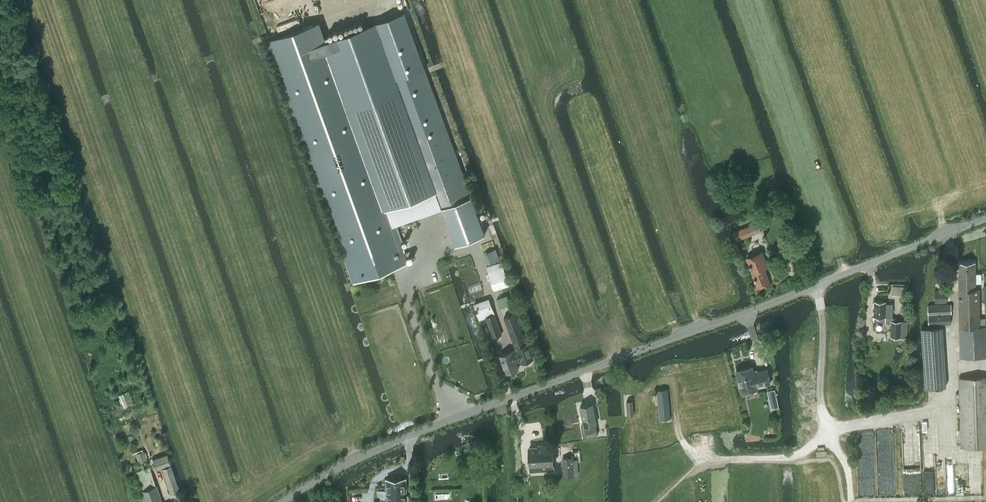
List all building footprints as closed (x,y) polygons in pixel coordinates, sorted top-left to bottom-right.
[(405,11),(376,22),(397,79),(398,78),(399,82),(419,136),(416,137),(436,191),(456,244),(485,233),(449,133),(427,72),(405,11)] [(327,40),(322,41),(382,211),(387,209),(436,191),(416,137),(419,136),(399,82),(398,78),(397,79),(376,22),(327,40)] [(321,25),(270,44),(326,199),(355,281),(406,262),(387,209),(382,211),(322,41),(327,40),(321,25)] [(781,205),(766,211),(769,220),(784,214),(781,205)] [(758,223),(755,224),(732,233),(735,240),(761,230),(758,223)] [(495,260),(492,251),(484,254),(487,263),(495,260)] [(762,252),(746,258),(757,286),(769,281),(764,268),(768,266),(762,252)] [(509,285),(504,269),(502,262),(487,266),(494,289),(509,285)] [(961,356),(985,356),(985,326),(981,326),(980,289),(977,289),(976,262),(959,262),(961,356)] [(935,302),(948,302),(947,290),(935,290),(935,302)] [(496,298),(500,307),(510,303),(507,294),(496,298)] [(486,317),(494,314),(495,314),(489,299),(474,304),(480,319),(486,317)] [(874,321),(886,321),(892,321),(891,336),(908,337),(908,321),(900,320),(893,317),(893,302),(886,302),(886,301),(875,301),(874,321)] [(951,304),(928,305),(929,324),(951,324),(951,313),(952,313),(951,304)] [(500,355),(506,372),(518,368),(516,361),(521,359),(521,362),(533,358),(528,342),(527,343),(516,312),(505,316),(516,349),(500,355)] [(486,317),(494,338),(502,335),(494,314),(486,317)] [(926,387),(946,386),(942,326),(923,327),(926,387)] [(770,383),(767,370),(754,373),(752,366),(736,370),(742,392),(757,388),(757,386),(770,383)] [(959,378),(961,447),(985,446),(985,377),(959,378)] [(668,389),(657,390),(660,419),(670,418),(668,389)] [(128,391),(117,395),(121,407),(132,403),(128,391)] [(596,423),(593,403),(581,406),(584,424),(582,425),(584,437),(598,434),(596,423)] [(540,447),(529,448),(530,464),(553,463),(552,445),(539,445),(540,447)] [(134,472),(144,501),(162,501),(150,467),(149,466),(144,468),(142,462),(147,460),(143,449),(135,452),(139,463),(140,463),(142,469),(134,472)] [(153,459),(156,468),(170,463),(167,454),(153,459)] [(171,464),(162,467),(170,492),(180,489),(171,464)] [(387,479),(386,479),(387,489),(377,490),(377,498),(387,498),(387,501),(407,501),(406,478),(387,479)]
